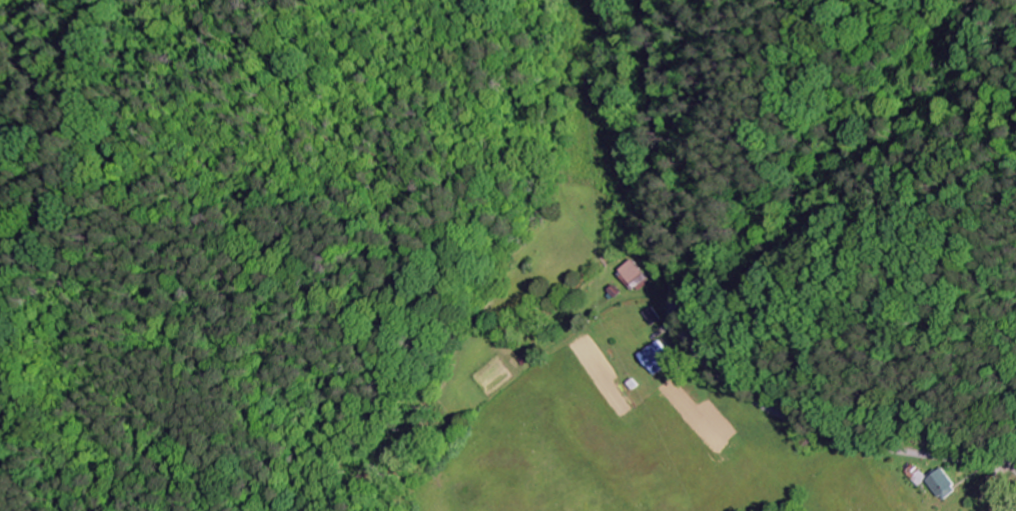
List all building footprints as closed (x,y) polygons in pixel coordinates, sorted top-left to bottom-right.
[(636,291),(648,280),(631,260),(619,271),(636,291)] [(668,357),(656,341),(637,356),(652,377),(662,369),(658,365),(668,357)] [(913,487),(920,477),(903,463),(895,473),(913,487)] [(953,489),(933,467),(919,481),(938,502),(953,489)]
